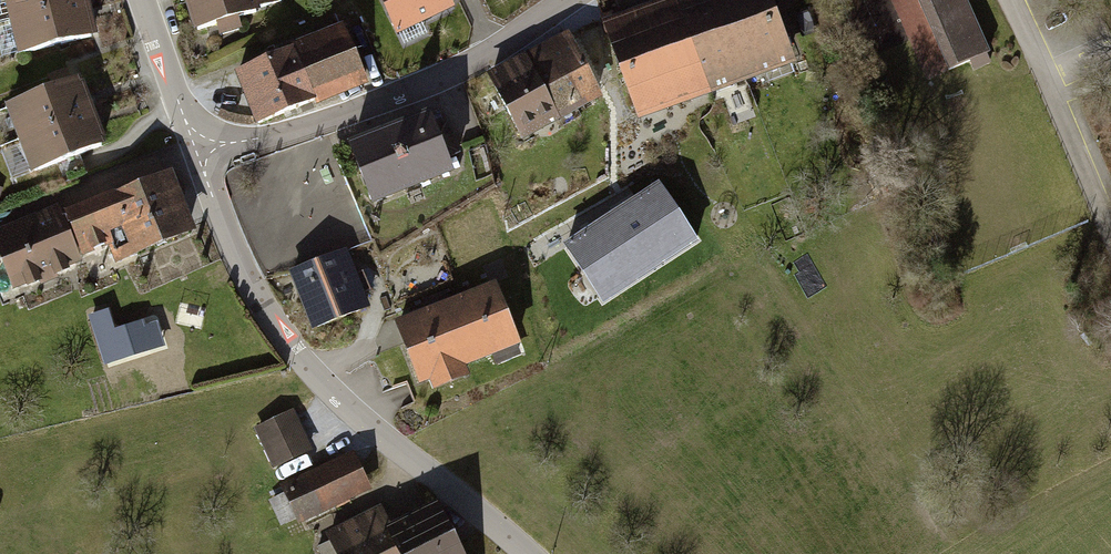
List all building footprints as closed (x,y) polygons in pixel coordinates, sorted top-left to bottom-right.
[(84,3),(84,0),(11,0),(16,20),(84,3)] [(199,29),(283,3),(282,0),(190,0),(199,29)] [(448,0),(382,0),(396,30),(450,5),(448,0)] [(680,8),(707,85),(790,54),(770,2),(776,0),(701,0),(680,8)] [(954,67),(988,52),(965,0),(925,0),(954,67)] [(25,56),(93,39),(84,3),(16,20),(25,56)] [(610,33),(638,110),(707,85),(680,8),(610,33)] [(364,85),(342,31),(241,71),(263,126),(364,85)] [(564,39),(491,78),(523,139),(596,100),(564,39)] [(87,115),(74,80),(10,104),(23,139),(87,115)] [(87,115),(23,139),(36,174),(100,151),(87,115)] [(429,118),(353,149),(376,205),(451,175),(429,118)] [(165,176),(95,204),(111,243),(118,260),(188,232),(165,176)] [(660,181),(563,244),(602,305),(700,242),(660,181)] [(111,243),(95,204),(70,215),(86,254),(111,243)] [(0,232),(0,247),(18,290),(78,265),(55,209),(0,232)] [(343,251),(284,274),(307,334),(367,312),(343,251)] [(493,284),(388,325),(414,391),(427,386),(431,396),(468,381),(464,370),(490,359),(492,366),(521,355),(493,284)] [(104,313),(91,318),(96,332),(109,328),(104,313)] [(142,330),(141,325),(97,339),(106,365),(150,350),(149,345),(160,342),(155,326),(142,330)] [(289,409),(250,426),(269,469),(308,452),(289,409)] [(349,451),(277,485),(297,527),(369,493),(349,451)] [(435,509),(391,530),(403,553),(457,553),(435,509)] [(391,530),(383,514),(356,527),(369,553),(403,553),(391,530)] [(356,527),(317,546),(321,553),(369,553),(356,527)]
